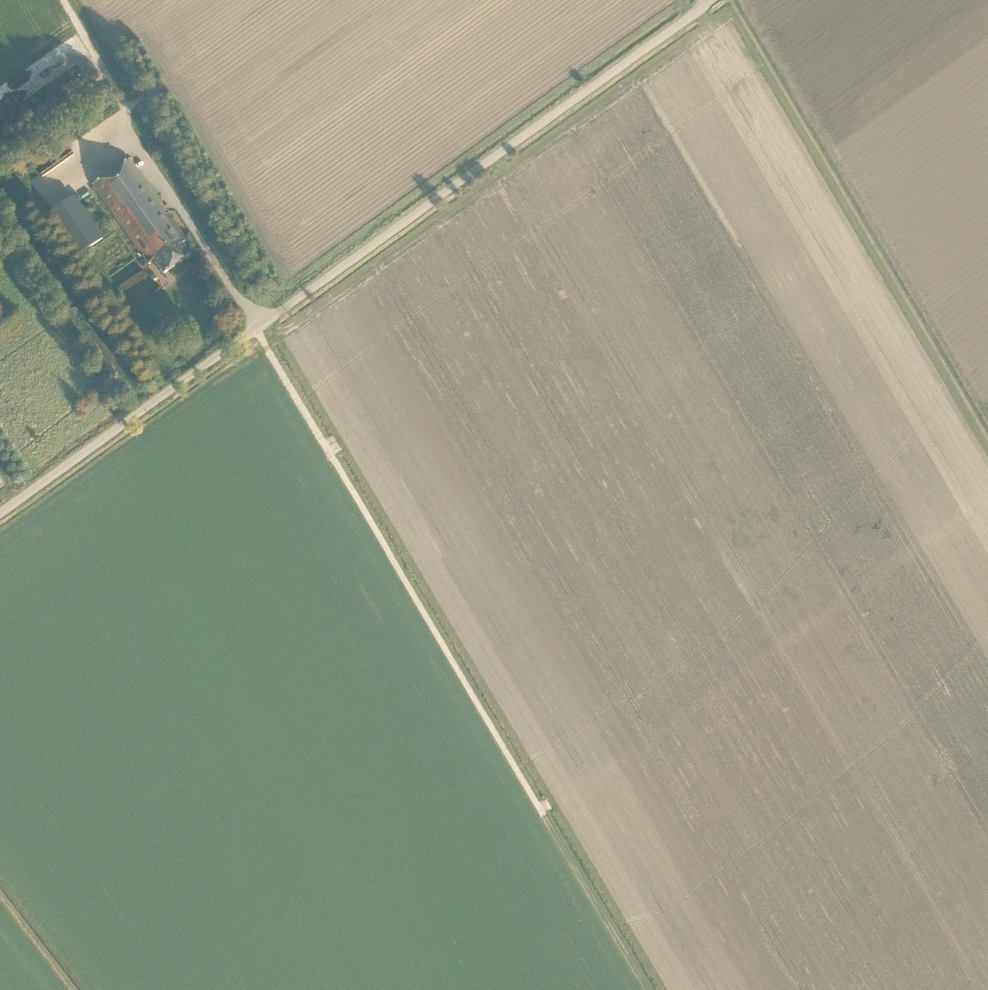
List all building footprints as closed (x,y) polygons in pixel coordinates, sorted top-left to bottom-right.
[(190,255),(181,243),(185,241),(183,239),(185,237),(130,159),(93,185),(147,263),(152,259),(163,273),(190,255)] [(32,213),(48,206),(37,184),(22,191),(32,213)] [(75,257),(103,238),(74,196),(46,215),(75,257)]
